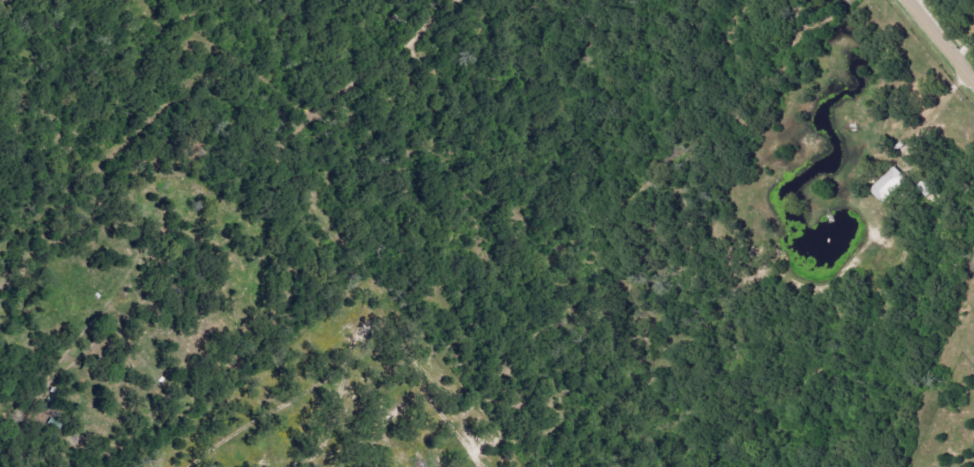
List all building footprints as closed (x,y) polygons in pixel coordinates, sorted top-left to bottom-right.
[(912,180),(899,167),(875,192),(889,205),(912,180)]
